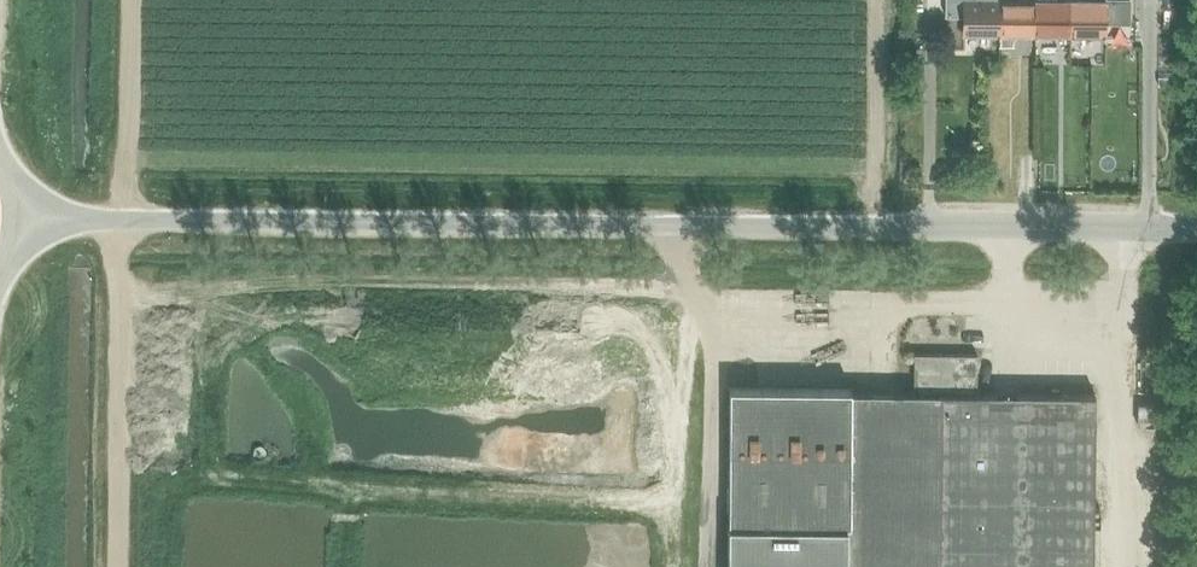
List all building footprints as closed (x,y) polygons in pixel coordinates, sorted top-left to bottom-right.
[(999,0),(945,0),(945,16),(963,16),(963,35),(998,35),(999,0)] [(998,35),(1033,36),(1034,0),(999,0),(998,35)] [(1069,0),(1034,0),(1033,36),(1068,36),(1069,0)] [(1082,0),(1069,0),(1068,36),(1103,37),(1104,37),(1104,23),(1129,23),(1129,0),(1085,0),(1082,0)] [(1095,396),(976,394),(977,355),(914,354),(914,394),(851,393),(851,390),(730,389),(728,566),(1093,566),(1095,396)] [(1153,426),(1153,406),(1138,405),(1137,426),(1153,426)]
